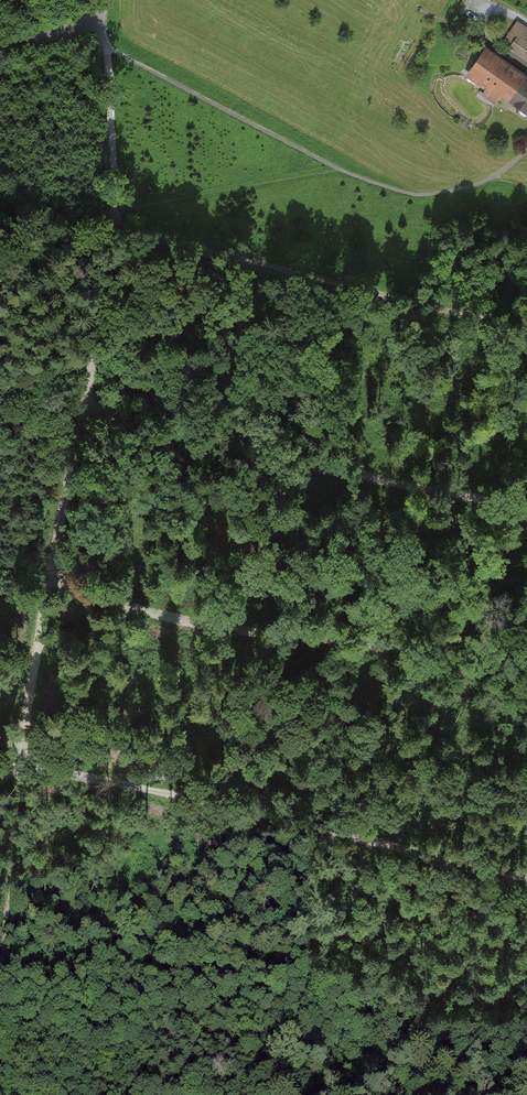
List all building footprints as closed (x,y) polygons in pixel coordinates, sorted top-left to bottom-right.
[(516,22),(506,37),(513,42),(506,52),(526,67),(526,26),(526,25),(524,27),(516,22)] [(464,77),(526,117),(526,81),(480,51),(464,77)]
